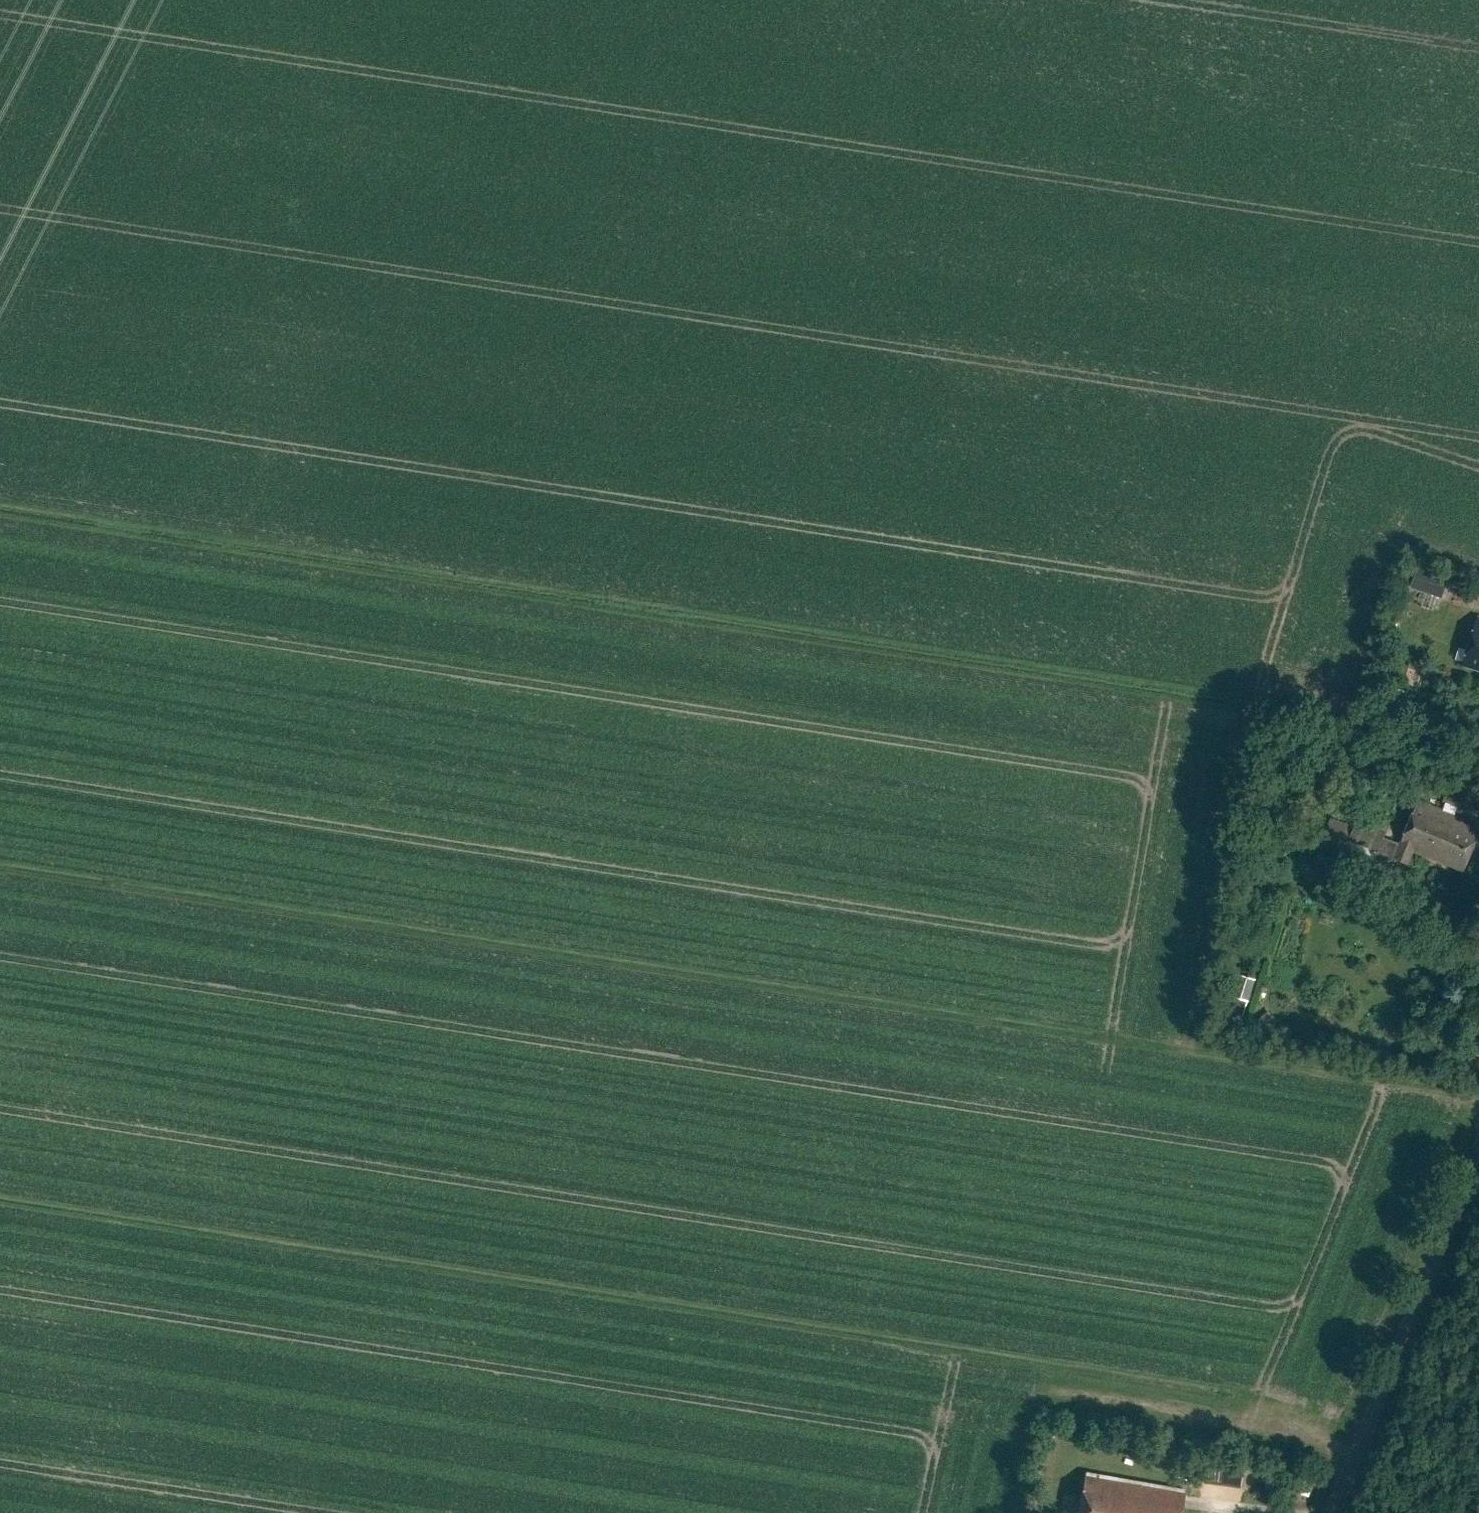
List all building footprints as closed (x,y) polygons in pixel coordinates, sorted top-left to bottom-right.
[(1437,573),(1407,564),(1401,583),(1432,592),(1437,573)] [(1466,664),(1478,668),(1478,615),(1466,664)] [(1463,867),(1478,829),(1478,827),(1462,820),(1464,815),(1420,797),(1402,842),(1463,867)] [(1356,819),(1334,810),(1330,823),(1350,832),(1349,836),(1378,849),(1386,828),(1357,816),(1356,819)] [(1314,856),(1366,879),(1377,854),(1325,831),(1314,856)] [(1184,1489),(1085,1470),(1077,1512),(1179,1512),(1184,1489)]
